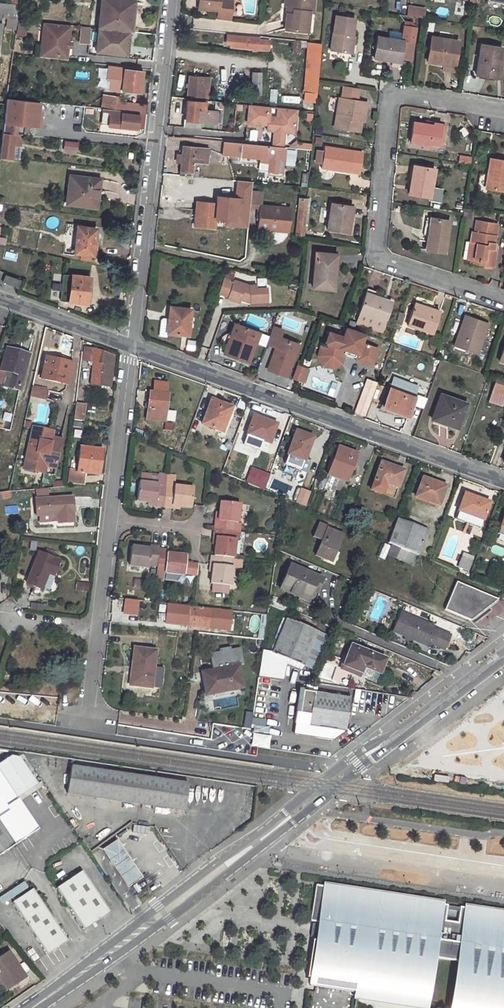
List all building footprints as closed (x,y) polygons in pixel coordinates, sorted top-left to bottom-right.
[(130,14),(133,14),(134,2),(115,0),(101,0),(96,52),(123,55),(124,40),(127,40),(130,14)] [(198,9),(218,11),(218,17),(231,18),(232,1),(220,0),(199,0),(198,9)] [(284,5),(287,6),(290,6),(289,14),(286,14),(285,30),(307,32),(309,12),(312,13),(314,0),(285,0),(284,5)] [(1,13),(18,15),(20,4),(11,3),(0,2),(0,25),(1,13)] [(407,6),(407,15),(424,18),(426,9),(407,6)] [(336,16),(330,51),(350,53),(355,19),(336,16)] [(194,28),(209,29),(209,18),(194,18),(194,28)] [(26,20),(18,19),(16,34),(24,35),(26,20)] [(70,25),(44,22),(43,32),(47,33),(44,58),(66,60),(70,25)] [(90,27),(82,26),(80,42),(88,43),(90,27)] [(269,41),(260,40),(260,39),(227,35),(226,42),(230,42),(230,47),(268,51),(269,41)] [(414,43),(377,37),(374,58),(400,62),(401,59),(411,61),(414,43)] [(431,37),(427,61),(454,66),(458,41),(431,37)] [(308,42),(307,60),(319,62),(321,44),(308,42)] [(481,45),(476,75),(498,78),(502,48),(481,45)] [(307,60),(306,73),(318,74),(319,62),(307,60)] [(115,69),(114,75),(123,76),(122,90),(140,93),(142,72),(115,69)] [(252,73),(252,95),(260,95),(260,73),(252,73)] [(190,76),(188,96),(207,98),(210,78),(190,76)] [(356,88),(341,86),(339,97),(354,100),(356,88)] [(275,102),(277,89),(271,88),(269,101),(275,102)] [(103,95),(102,108),(110,110),(142,113),(146,113),(147,105),(119,102),(119,97),(103,95)] [(339,97),(334,128),(360,132),(362,118),(364,118),(367,102),(354,100),(339,97)] [(21,135),(24,135),(25,125),(40,127),(41,116),(38,115),(39,112),(40,102),(7,98),(2,133),(21,135)] [(205,103),(187,101),(185,120),(184,119),(183,126),(200,128),(200,121),(214,123),(215,111),(204,110),(205,103)] [(269,107),(249,105),(247,123),(267,124),(267,128),(274,128),(274,131),(273,140),(283,141),(284,132),(294,133),(297,110),(278,108),(277,118),(268,117),(269,107)] [(108,125),(110,110),(102,109),(100,125),(108,125)] [(137,129),(139,117),(141,117),(142,113),(110,110),(108,125),(137,129)] [(414,122),(410,142),(430,146),(431,143),(439,144),(442,124),(433,122),(433,125),(414,122)] [(250,128),(249,139),(260,141),(261,130),(250,128)] [(0,150),(0,158),(10,159),(18,160),(21,135),(2,133),(0,150)] [(64,140),(63,149),(77,151),(78,141),(64,140)] [(272,147),(225,142),(223,155),(226,155),(242,157),(262,158),(265,159),(265,162),(271,162),(270,172),(283,173),(286,148),(282,148),(272,147)] [(325,146),(322,168),(359,174),(362,152),(325,146)] [(180,176),(196,177),(196,172),(190,172),(191,162),(207,163),(208,149),(182,147),(182,156),(181,163),(180,176)] [(321,163),(323,150),(316,148),(314,162),(321,163)] [(488,174),(490,174),(488,188),(503,190),(503,161),(490,159),(488,174)] [(414,166),(409,193),(430,197),(435,169),(414,166)] [(70,176),(67,204),(91,207),(93,190),(99,191),(101,179),(70,176)] [(116,192),(118,184),(103,180),(101,188),(116,192)] [(251,192),(250,208),(260,209),(258,229),(267,229),(267,231),(288,232),(290,208),(261,206),(262,193),(251,192)] [(299,198),(296,235),(303,236),(307,198),(299,198)] [(197,202),(195,226),(215,228),(216,204),(197,202)] [(331,203),(327,230),(349,234),(353,207),(331,203)] [(431,218),(426,250),(445,253),(451,221),(431,218)] [(472,231),(470,242),(473,243),(477,243),(474,260),(483,261),(482,266),(493,268),(496,250),(493,249),(498,223),(477,220),(475,231),(472,231)] [(77,227),(74,253),(93,255),(96,229),(77,227)] [(483,261),(474,260),(477,243),(473,243),(469,264),(482,266),(483,261)] [(5,252),(4,259),(16,261),(17,253),(5,252)] [(336,269),(333,269),(334,254),(316,252),(312,288),(334,290),(336,269)] [(5,275),(3,282),(17,287),(19,280),(5,275)] [(63,275),(60,301),(88,304),(90,278),(63,275)] [(223,279),(218,294),(228,297),(227,299),(239,303),(240,300),(249,303),(267,302),(267,289),(256,289),(256,286),(249,286),(233,281),(232,282),(223,279)] [(366,293),(360,314),(385,322),(392,303),(376,297),(366,293)] [(414,303),(407,324),(433,334),(441,312),(414,303)] [(172,316),(170,333),(189,335),(191,309),(170,307),(169,316),(172,316)] [(250,315),(248,321),(257,324),(259,318),(250,315)] [(465,315),(454,347),(478,355),(489,323),(465,315)] [(224,354),(249,364),(255,344),(250,343),(254,331),(234,324),(224,354)] [(362,343),(365,333),(348,327),(345,336),(344,337),(331,332),(326,345),(323,355),(326,362),(333,364),(340,361),(343,349),(347,350),(358,354),(356,360),(373,366),(378,351),(368,347),(369,345),(362,343)] [(271,328),(266,345),(275,348),(268,370),(287,377),(295,354),(290,352),(294,342),(279,337),(281,332),(271,328)] [(255,344),(259,333),(254,331),(250,343),(255,344)] [(295,354),(298,344),(294,342),(290,352),(295,354)] [(342,364),(347,350),(343,349),(340,361),(333,364),(326,362),(323,355),(326,345),(323,344),(320,356),(324,365),(333,368),(342,364)] [(17,356),(18,352),(7,349),(0,372),(0,384),(19,390),(28,358),(17,356)] [(93,372),(91,384),(109,387),(113,361),(110,356),(93,349),(91,360),(95,361),(93,372)] [(46,357),(41,379),(66,385),(71,364),(61,361),(57,360),(46,357)] [(305,380),(309,369),(302,366),(298,377),(305,380)] [(394,378),(383,407),(408,416),(415,398),(405,394),(409,384),(394,378)] [(497,378),(490,400),(503,405),(503,380),(497,378)] [(367,380),(356,412),(365,415),(376,383),(367,380)] [(409,384),(405,394),(415,398),(419,387),(409,384)] [(32,387),(30,396),(45,399),(46,390),(32,387)] [(150,392),(146,419),(165,422),(168,394),(150,392)] [(441,394),(433,419),(458,428),(467,403),(441,394)] [(211,400),(202,424),(219,431),(225,416),(228,417),(231,408),(211,400)] [(75,410),(73,419),(82,421),(83,411),(75,410)] [(167,410),(166,421),(175,421),(175,411),(167,410)] [(253,416),(244,442),(257,446),(260,440),(269,444),(276,424),(253,416)] [(61,440),(51,438),(53,431),(33,427),(25,461),(46,465),(56,467),(61,440)] [(296,431),(284,465),(300,471),(313,437),(296,431)] [(101,459),(99,459),(99,453),(102,453),(103,449),(81,447),(77,471),(71,471),(69,483),(84,485),(85,472),(99,474),(101,459)] [(339,447),(328,475),(330,476),(338,479),(347,482),(356,454),(339,447)] [(25,461),(24,468),(44,473),(46,465),(25,461)] [(381,462),(374,481),(396,489),(404,470),(381,462)] [(249,476),(268,481),(270,473),(250,468),(249,476)] [(158,476),(157,484),(157,487),(166,488),(167,474),(158,473),(158,476)] [(158,476),(140,474),(139,482),(157,484),(158,476)] [(167,474),(166,488),(174,489),(174,486),(175,475),(167,474)] [(330,476),(324,490),(333,494),(338,479),(330,476)] [(0,478),(0,492),(8,491),(9,487),(9,477),(0,478)] [(423,478),(417,494),(430,499),(428,502),(438,506),(445,487),(423,478)] [(270,486),(285,491),(287,484),(273,479),(270,486)] [(374,481),(371,490),(393,498),(396,489),(374,481)] [(156,503),(155,506),(164,507),(166,488),(157,487),(157,484),(139,482),(138,482),(136,501),(147,502),(156,503)] [(166,488),(164,507),(171,508),(172,504),(180,505),(191,507),(193,488),(174,486),(174,489),(166,488)] [(310,493),(301,489),(295,503),(305,507),(310,493)] [(417,494),(415,497),(428,502),(430,499),(417,494)] [(464,494),(457,511),(483,521),(489,503),(464,494)] [(72,497),(35,499),(36,515),(52,514),(52,511),(57,511),(57,513),(58,523),(73,522),(72,497)] [(215,521),(214,528),(234,530),(234,523),(238,523),(240,504),(220,502),(219,512),(218,521),(215,521)] [(17,513),(17,506),(6,507),(7,514),(17,513)] [(457,511),(455,519),(480,528),(483,521),(457,511)] [(397,519),(388,543),(392,544),(416,554),(418,555),(427,530),(397,519)] [(319,523),(313,537),(321,540),(315,555),(327,560),(332,549),(335,550),(342,534),(327,528),(328,526),(319,523)] [(214,528),(213,536),(216,537),(215,545),(214,556),(230,558),(233,558),(236,538),(233,538),(234,530),(214,528)] [(392,544),(387,556),(411,565),(416,554),(392,544)] [(131,546),(129,565),(148,567),(148,565),(157,566),(159,549),(159,546),(151,545),(150,549),(141,548),(131,546)] [(174,554),(167,553),(167,550),(159,549),(157,566),(156,569),(163,570),(165,570),(165,573),(184,575),(186,555),(174,554)] [(332,549),(327,560),(331,562),(335,550),(332,549)] [(46,578),(44,577),(46,572),(48,573),(54,576),(59,561),(39,552),(26,583),(34,586),(39,588),(41,590),(46,578)] [(462,555),(458,566),(467,570),(471,558),(462,555)] [(211,556),(210,564),(213,564),(212,573),(210,583),(230,586),(232,566),(230,566),(230,558),(214,556),(211,556)] [(291,565),(280,590),(302,599),(307,589),(311,591),(317,577),(291,565)] [(49,575),(44,588),(49,590),(54,577),(49,575)] [(456,582),(445,610),(470,621),(481,612),(483,604),(488,606),(497,599),(456,582)] [(307,589),(302,599),(308,602),(313,591),(311,591),(307,589)] [(138,616),(140,600),(124,598),(122,614),(138,616)] [(189,606),(187,626),(209,628),(210,621),(220,622),(220,619),(226,620),(227,610),(189,606)] [(289,609),(287,614),(316,625),(318,621),(289,609)] [(450,636),(434,629),(435,627),(401,613),(395,628),(405,633),(404,636),(405,636),(412,640),(426,645),(428,642),(444,649),(450,636)] [(286,619),(269,659),(282,664),(284,657),(303,665),(317,632),(286,619)] [(351,646),(342,669),(353,673),(354,670),(361,672),(363,666),(379,673),(384,659),(351,646)] [(134,668),(132,684),(151,687),(156,651),(134,648),(132,668),(134,668)] [(239,665),(202,672),(204,682),(206,691),(223,687),(224,691),(243,687),(239,665)] [(202,672),(193,674),(192,684),(204,682),(202,672)] [(223,687),(206,691),(207,695),(224,691),(223,687)] [(302,691),(297,731),(296,734),(333,740),(347,731),(351,698),(302,691)] [(246,717),(246,727),(253,728),(253,732),(266,733),(268,719),(246,717)] [(251,746),(269,748),(271,735),(253,733),(251,746)] [(38,829),(17,797),(37,785),(20,758),(10,756),(0,763),(0,855),(38,829)] [(71,767),(67,794),(138,805),(184,811),(189,784),(71,767)] [(132,831),(148,834),(149,827),(133,824),(132,831)] [(117,842),(104,850),(110,860),(123,851),(117,842)] [(123,851),(110,860),(114,865),(127,857),(123,851)] [(127,857),(114,865),(127,885),(140,877),(127,857)] [(82,871),(57,888),(84,930),(109,912),(82,871)] [(459,906),(459,908),(452,907),(446,906),(446,904),(315,884),(309,921),(320,922),(316,945),(315,945),(309,985),(356,992),(356,991),(424,1001),(431,957),(458,961),(451,1007),(503,1007),(503,913),(459,906)] [(33,889),(13,902),(48,954),(67,941),(33,889)] [(0,957),(0,980),(7,990),(26,977),(9,951),(0,957)]
